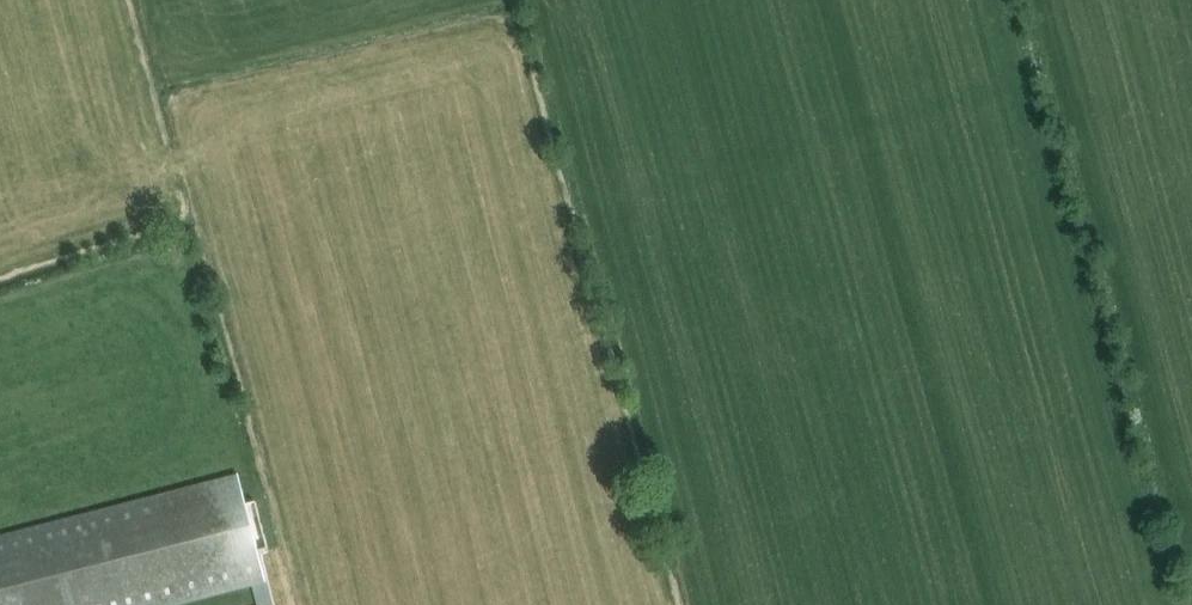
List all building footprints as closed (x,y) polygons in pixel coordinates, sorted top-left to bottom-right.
[(274,584),(266,555),(276,553),(265,505),(255,507),(248,478),(0,537),(0,604),(187,604),(274,584)]
